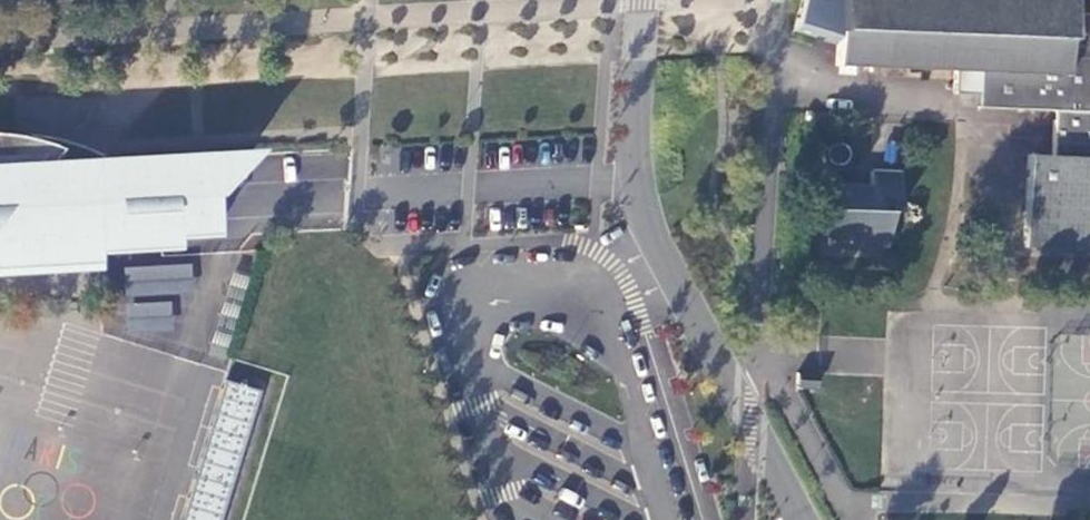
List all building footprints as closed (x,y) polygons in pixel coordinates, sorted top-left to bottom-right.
[(1069,11),(1070,0),(801,0),(794,22),(837,36),(836,65),(978,70),(976,106),(1053,111),(1051,155),(1028,154),(1024,247),(1089,250),(1089,13),(1069,11)] [(97,261),(96,239),(135,237),(135,244),(161,242),(160,230),(176,229),(175,210),(183,210),(185,210),(189,208),(193,204),(194,197),(194,193),(191,189),(187,186),(182,185),(173,186),(172,163),(132,165),(132,159),(44,164),(59,148),(23,136),(0,132),(0,266),(97,261)] [(160,230),(161,242),(176,241),(176,235),(216,234),(213,196),(234,174),(234,154),(172,157),(132,159),(132,165),(172,163),(173,186),(182,185),(187,186),(191,189),(194,193),(194,197),(193,204),(189,208),(185,210),(183,210),(175,210),(176,229),(160,230)] [(870,186),(830,184),(828,239),(889,242),(890,211),(899,211),(900,172),(871,170),(870,186)] [(192,266),(125,270),(127,298),(194,294),(192,266)] [(172,303),(127,306),(130,334),(174,332),(172,303)] [(816,373),(796,372),(795,386),(815,388),(816,373)] [(259,388),(223,379),(185,519),(223,519),(259,388)]
